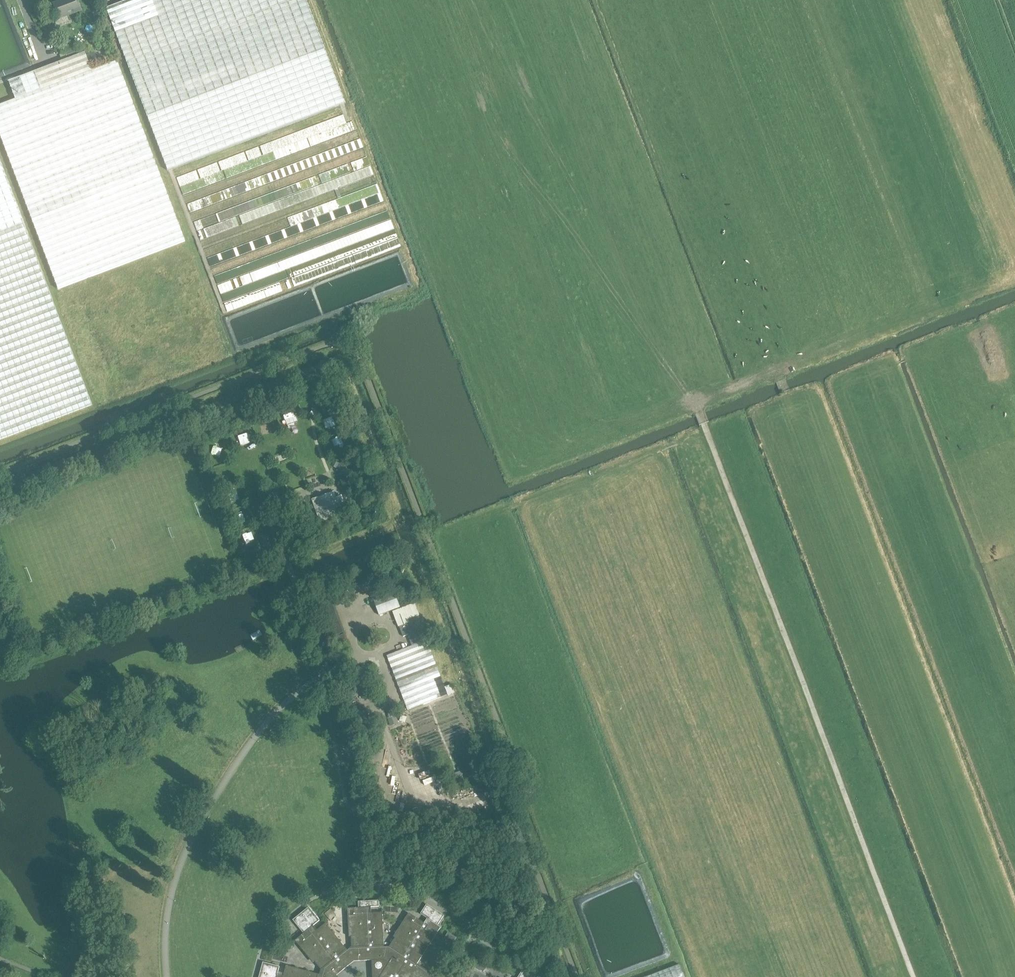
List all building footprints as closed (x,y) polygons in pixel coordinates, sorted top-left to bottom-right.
[(82,11),(77,0),(64,0),(54,4),(60,19),(82,11)] [(346,103),(307,0),(130,0),(107,9),(168,171),(346,103)] [(85,53),(9,82),(16,100),(0,106),(0,134),(58,289),(185,241),(117,61),(92,71),(85,53)] [(92,405),(0,160),(0,440),(92,405)] [(312,500),(318,516),(320,522),(348,512),(343,498),(335,501),(332,492),(312,500)] [(265,537),(260,538),(263,545),(266,553),(276,549),(273,541),(274,541),(272,534),(265,537)] [(245,544),(236,548),(240,558),(249,555),(245,544)] [(385,595),(382,588),(371,593),(373,599),(379,616),(400,608),(394,591),(385,595)] [(398,627),(399,627),(403,637),(408,635),(412,645),(422,641),(418,631),(413,633),(410,622),(408,619),(419,615),(415,603),(406,606),(392,612),(398,627)] [(427,640),(387,656),(408,710),(448,695),(448,696),(454,693),(450,685),(445,687),(427,640)] [(393,708),(386,710),(388,716),(387,717),(388,718),(387,718),(390,727),(399,724),(393,708)] [(357,737),(363,735),(373,732),(371,727),(355,733),(357,737)] [(345,754),(342,755),(344,767),(355,765),(352,747),(344,748),(345,754)] [(337,975),(354,961),(372,960),(373,976),(437,976),(417,964),(441,927),(437,925),(443,916),(427,904),(420,914),(427,919),(424,923),(409,913),(393,937),(395,938),(389,946),(384,947),(382,912),(370,913),(370,907),(379,906),(379,900),(358,902),(358,908),(347,908),(349,937),(351,937),(351,947),(347,950),(326,923),(316,931),(312,926),(319,920),(309,907),(293,920),(303,934),(295,941),(313,963),(314,961),(321,969),(320,974),(286,965),(283,976),(338,976),(337,975)] [(473,966),(478,969),(483,963),(478,960),(473,966)] [(261,970),(259,976),(283,976),(277,976),(279,967),(263,962),(261,970)] [(680,964),(646,976),(684,976),(680,964)]
